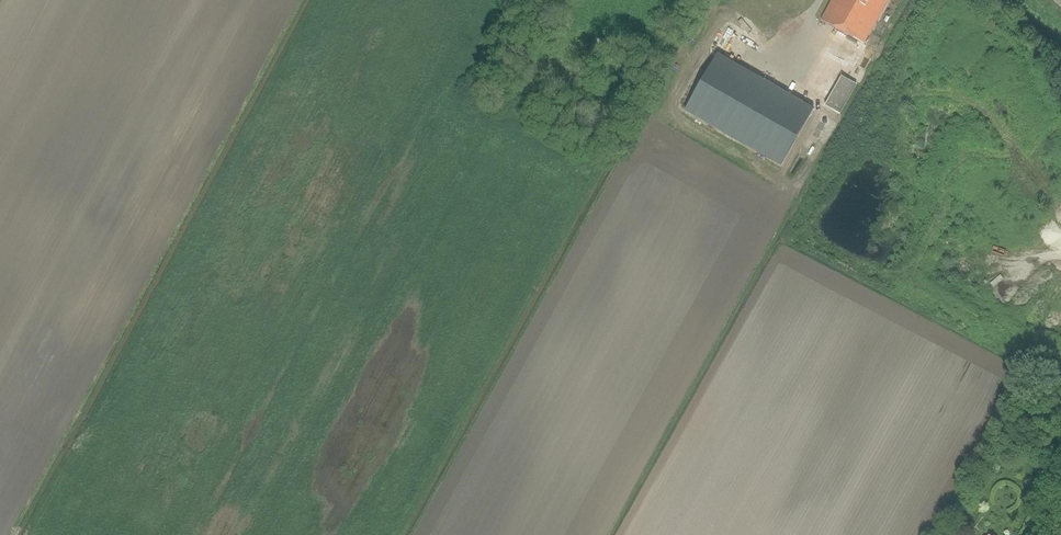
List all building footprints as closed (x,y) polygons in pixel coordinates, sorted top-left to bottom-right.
[(824,20),(866,43),(889,0),(835,0),(824,20)] [(781,166),(814,109),(718,54),(685,111),(781,166)] [(858,85),(842,76),(825,106),(841,115),(858,85)]
